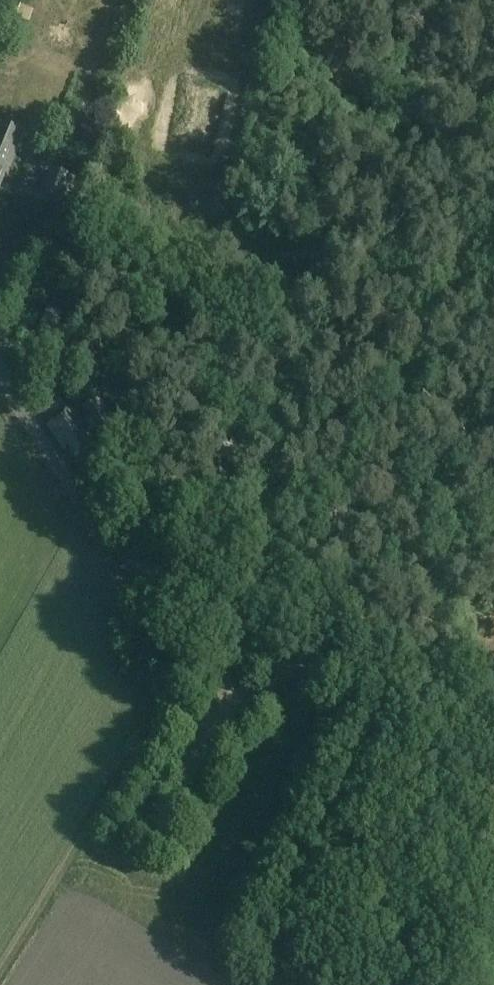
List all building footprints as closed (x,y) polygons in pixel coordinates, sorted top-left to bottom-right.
[(5,175),(7,176),(23,137),(0,128),(0,187),(5,175)] [(35,204),(72,219),(86,186),(50,170),(35,204)] [(75,457),(92,446),(85,434),(95,427),(103,438),(120,426),(99,397),(83,408),(90,418),(79,426),(69,411),(49,425),(64,448),(68,445),(75,457)]
